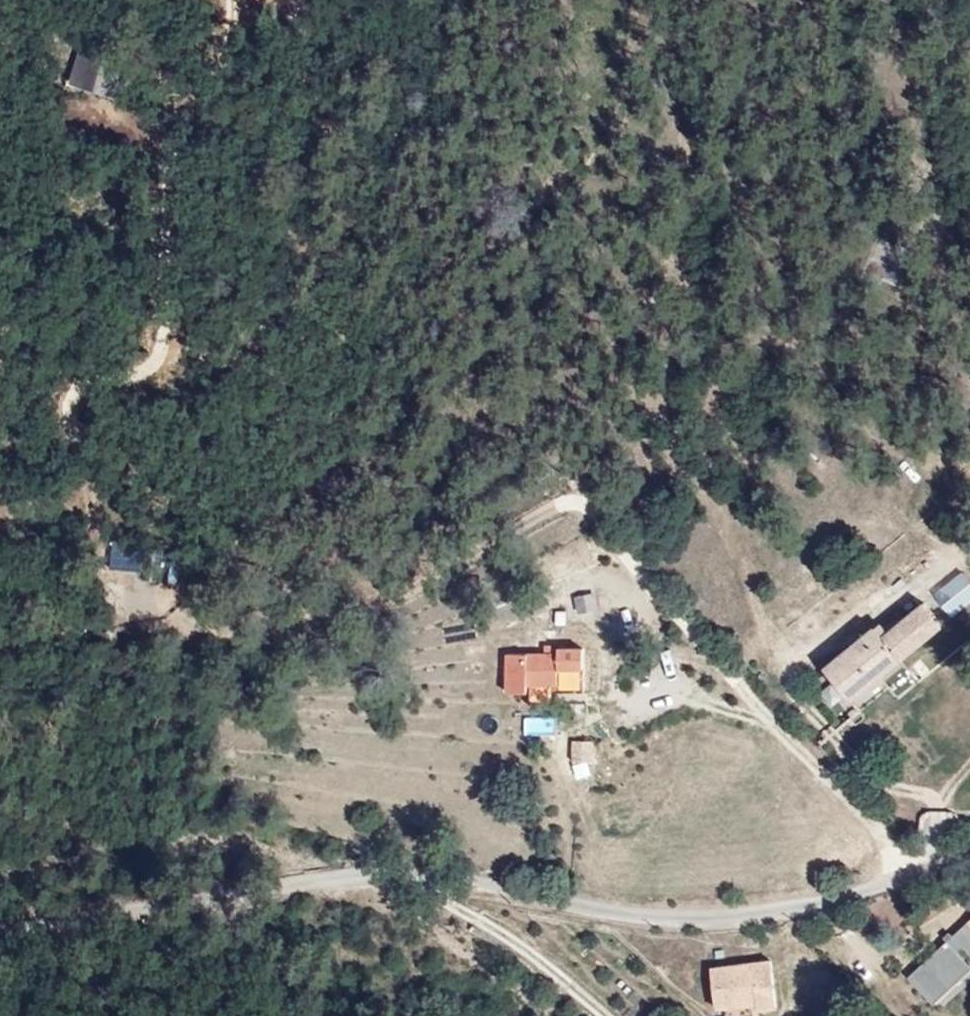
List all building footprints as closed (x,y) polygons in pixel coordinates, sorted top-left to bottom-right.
[(109,568),(142,568),(141,534),(109,534),(109,568)] [(952,614),(969,600),(969,579),(962,569),(934,591),(952,614)] [(878,612),(823,664),(863,707),(956,620),(935,597),(898,632),(878,612)] [(555,651),(506,652),(506,689),(525,689),(525,680),(556,680),(555,651)] [(592,737),(573,736),(573,755),(592,755),(592,737)] [(917,831),(941,835),(946,811),(922,807),(917,831)] [(959,938),(969,950),(969,928),(959,938)] [(778,956),(712,965),(718,1011),(784,1002),(778,956)]
